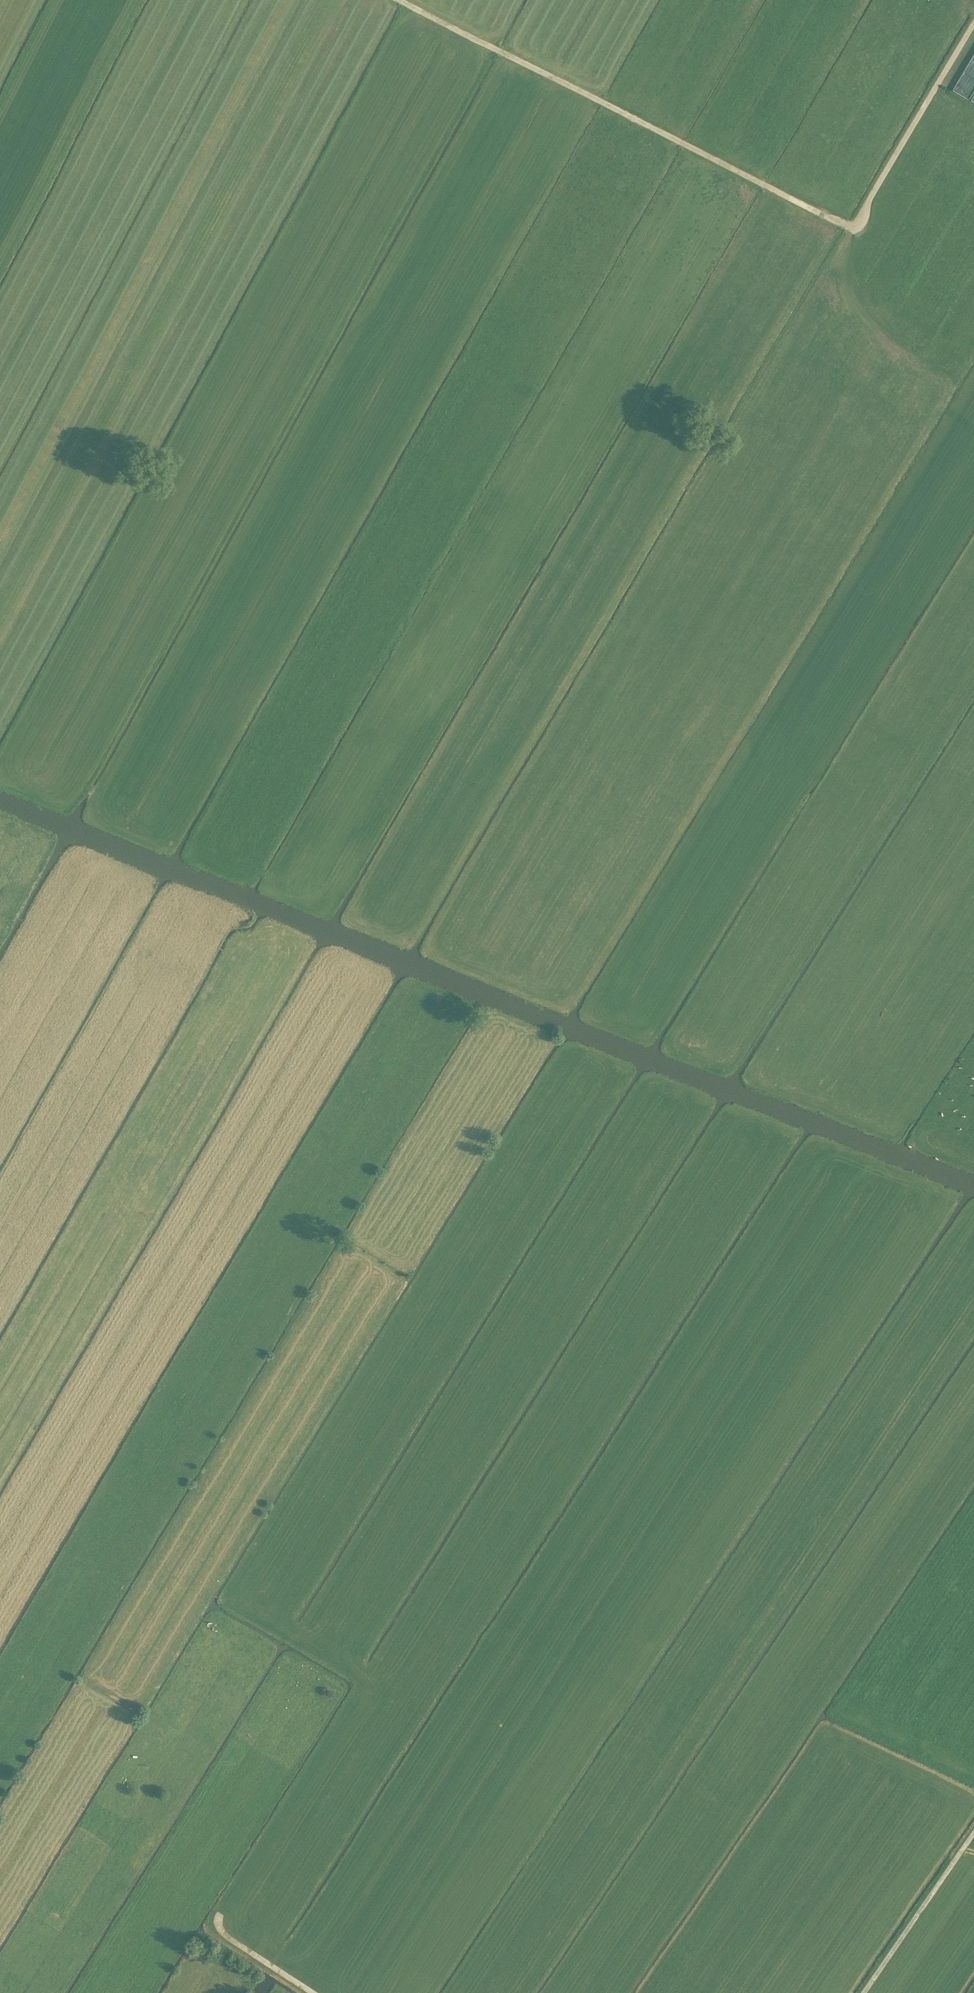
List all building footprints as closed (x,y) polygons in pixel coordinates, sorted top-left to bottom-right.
[(954,91),(973,102),(973,56),(954,91)]
